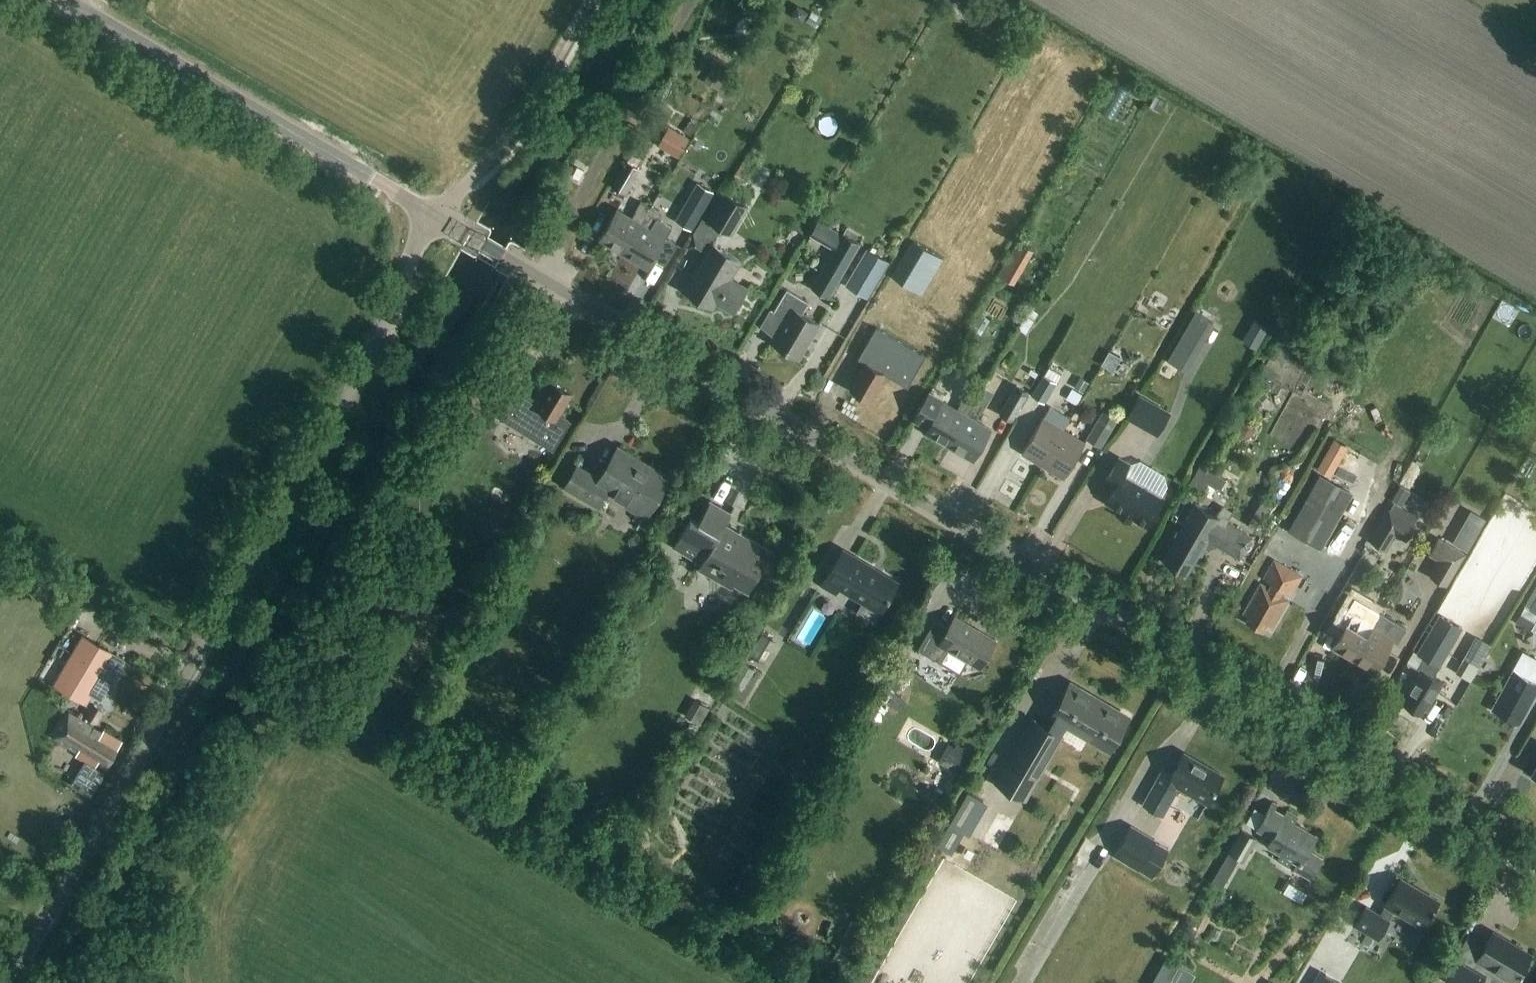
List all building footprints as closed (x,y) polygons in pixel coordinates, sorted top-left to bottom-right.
[(796,5),(790,16),(801,23),(808,12),(796,5)] [(811,12),(805,21),(816,27),(821,18),(811,12)] [(718,91),(728,75),(713,66),(704,82),(718,91)] [(1153,96),(1147,107),(1157,113),(1163,102),(1153,96)] [(670,126),(658,146),(679,158),(691,138),(670,126)] [(626,195),(640,170),(626,161),(611,186),(626,195)] [(1215,196),(1230,204),(1235,195),(1220,187),(1215,196)] [(724,193),(707,221),(731,236),(748,207),(724,193)] [(690,195),(674,223),(691,232),(707,205),(690,195)] [(616,209),(598,240),(623,255),(641,224),(651,207),(640,201),(635,210),(636,211),(631,218),(616,209)] [(641,224),(623,255),(647,269),(654,258),(664,265),(676,244),(665,238),(672,227),(658,219),(661,214),(654,210),(651,207),(641,224)] [(829,298),(860,244),(819,220),(810,236),(833,250),(811,288),(829,298)] [(912,239),(890,277),(921,295),(943,257),(912,239)] [(713,241),(706,253),(684,290),(712,307),(716,301),(734,312),(749,288),(730,277),(742,258),(713,241)] [(1032,250),(1017,241),(1012,249),(1028,258),(1032,250)] [(785,319),(771,342),(798,358),(819,324),(801,314),(808,302),(786,289),(773,312),(785,319)] [(1193,308),(1163,358),(1167,360),(1180,368),(1191,351),(1210,319),(1193,308)] [(1240,340),(1257,349),(1265,334),(1263,334),(1267,327),(1254,320),(1251,327),(1248,325),(1240,340)] [(866,364),(851,390),(869,400),(884,373),(908,387),(925,356),(906,345),(889,335),(875,328),(858,359),(866,364)] [(1271,355),(1284,362),(1295,339),(1282,333),(1271,355)] [(1120,360),(1105,352),(1100,362),(1114,371),(1120,360)] [(1081,376),(1091,371),(1085,358),(1075,363),(1081,376)] [(959,396),(971,380),(963,375),(952,391),(959,396)] [(1041,376),(1030,395),(1043,403),(1054,383),(1042,376),(1041,376)] [(1077,379),(1072,388),(1081,394),(1087,384),(1077,379)] [(521,390),(503,419),(555,450),(572,421),(559,413),(570,393),(553,383),(541,402),(521,390)] [(999,414),(1012,421),(1028,392),(1015,384),(999,414)] [(1070,389),(1064,400),(1075,406),(1080,396),(1070,389)] [(956,408),(942,401),(943,399),(929,391),(912,420),(925,428),(923,432),(947,446),(974,397),(965,392),(956,408)] [(1139,394),(1125,418),(1156,436),(1170,412),(1139,394)] [(974,397),(947,446),(973,460),(991,429),(976,420),(985,403),(974,397)] [(1086,438),(1101,447),(1117,420),(1102,411),(1086,438)] [(1042,418),(1021,452),(1043,465),(1063,431),(1042,418)] [(1242,422),(1238,430),(1243,437),(1251,436),(1255,428),(1250,421),(1242,422)] [(1084,444),(1063,431),(1043,465),(1064,478),(1084,444)] [(668,476),(619,447),(601,479),(578,466),(581,461),(580,460),(565,487),(599,506),(608,491),(628,502),(625,506),(644,517),(668,476)] [(1146,526),(1162,498),(1122,475),(1128,465),(1118,458),(1105,479),(1116,485),(1106,502),(1146,526)] [(1200,464),(1188,485),(1203,494),(1209,484),(1220,490),(1226,479),(1200,464)] [(1319,473),(1287,530),(1321,549),(1353,492),(1319,473)] [(1372,507),(1375,489),(1363,487),(1359,505),(1372,507)] [(733,584),(746,592),(760,568),(751,563),(757,553),(766,559),(771,551),(725,524),(731,513),(710,501),(698,521),(691,517),(673,547),(700,563),(696,569),(730,589),(733,584)] [(1196,503),(1183,526),(1163,560),(1187,574),(1198,554),(1201,556),(1205,548),(1207,549),(1215,547),(1216,546),(1239,559),(1252,536),(1196,503)] [(1369,540),(1386,551),(1395,535),(1406,541),(1416,524),(1388,508),(1369,540)] [(1486,550),(1496,556),(1510,535),(1499,528),(1486,550)] [(1438,537),(1428,555),(1438,560),(1429,576),(1446,587),(1466,553),(1465,553),(1438,537)] [(898,583),(858,559),(841,549),(819,586),(836,596),(841,589),(863,602),(856,612),(874,623),(898,583)] [(1260,583),(1244,612),(1250,615),(1246,621),(1262,631),(1266,625),(1272,628),(1289,600),(1281,595),(1282,593),(1284,590),(1292,595),(1302,576),(1273,560),(1266,572),(1263,578),(1265,579),(1271,583),(1268,588),(1262,584),(1260,583)] [(1350,616),(1332,648),(1353,660),(1372,627),(1359,620),(1368,607),(1354,598),(1345,613),(1350,616)] [(1520,621),(1532,628),(1535,622),(1535,615),(1527,609),(1520,621)] [(1439,613),(1415,653),(1423,657),(1439,667),(1462,627),(1439,613)] [(1372,627),(1353,660),(1373,672),(1392,641),(1397,644),(1406,629),(1392,621),(1380,614),(1372,627)] [(995,640),(954,616),(947,628),(935,621),(919,650),(960,674),(967,660),(979,668),(995,640)] [(763,662),(775,641),(762,634),(750,655),(763,662)] [(114,655),(83,637),(61,674),(92,692),(114,655)] [(1459,672),(1472,679),(1486,654),(1473,647),(1459,672)] [(1492,709),(1515,722),(1518,717),(1521,718),(1535,691),(1535,661),(1522,653),(1492,709)] [(1412,690),(1404,704),(1419,714),(1422,708),(1425,711),(1442,683),(1433,677),(1439,667),(1423,657),(1417,669),(1420,671),(1409,688),(1412,690)] [(1031,718),(1003,765),(994,782),(1027,801),(1064,735),(1061,733),(1064,727),(1109,753),(1130,715),(1072,681),(1051,716),(1046,726),(1031,718)] [(85,717),(97,725),(105,711),(92,704),(85,717)] [(69,713),(54,737),(78,751),(76,754),(85,760),(94,766),(99,758),(107,763),(121,740),(104,729),(101,733),(69,713)] [(904,763),(928,768),(934,745),(909,739),(904,763)] [(949,743),(938,762),(959,774),(970,755),(949,743)] [(1223,775),(1184,753),(1168,781),(1168,782),(1164,789),(1154,783),(1142,804),(1162,815),(1173,794),(1172,794),(1176,786),(1207,803),(1223,775)] [(85,760),(70,785),(85,794),(100,769),(94,766),(85,760)] [(788,769),(793,780),(806,774),(801,763),(788,769)] [(1292,871),(1310,881),(1322,858),(1309,850),(1317,836),(1294,823),(1298,816),(1286,810),(1283,815),(1274,809),(1277,804),(1272,801),(1255,831),(1269,839),(1265,846),(1279,855),(1275,861),(1286,868),(1290,861),(1296,864),(1292,871)] [(951,854),(963,833),(949,824),(936,845),(951,854)] [(1112,857),(1151,880),(1169,849),(1155,841),(1156,840),(1131,825),(1112,857)] [(1228,852),(1244,861),(1257,838),(1241,829),(1228,852)] [(1438,901),(1400,879),(1385,905),(1385,906),(1379,916),(1365,908),(1355,926),(1378,940),(1388,922),(1387,921),(1393,911),(1423,928),(1438,901)] [(1457,963),(1447,981),(1451,982),(1480,982),(1483,979),(1489,982),(1501,982),(1505,976),(1515,981),(1530,955),(1492,933),(1485,946),(1467,936),(1453,960),(1457,963)] [(1312,982),(1338,982),(1319,972),(1312,982)]
